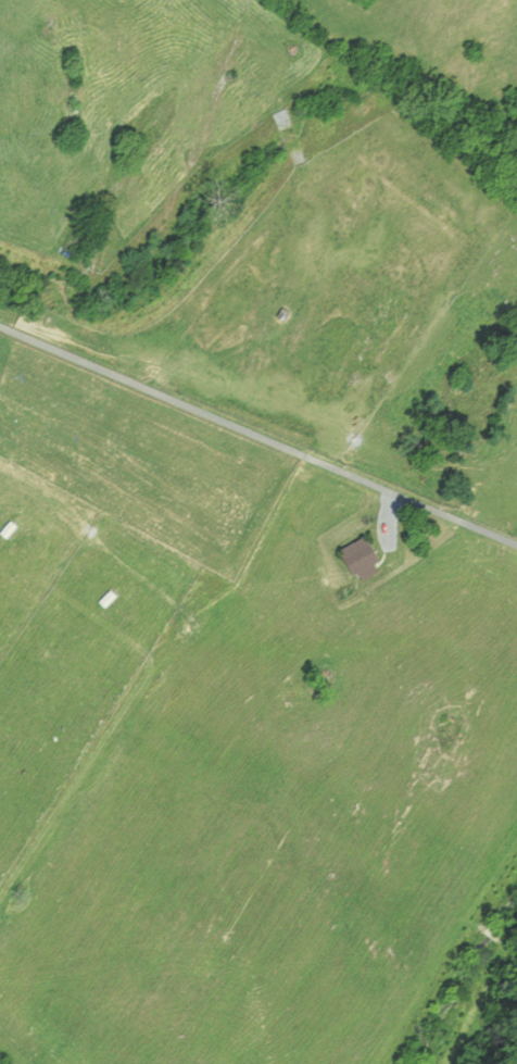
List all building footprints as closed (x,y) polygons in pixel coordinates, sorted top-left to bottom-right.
[(387,569),(369,535),(344,549),(362,582),(387,569)]
